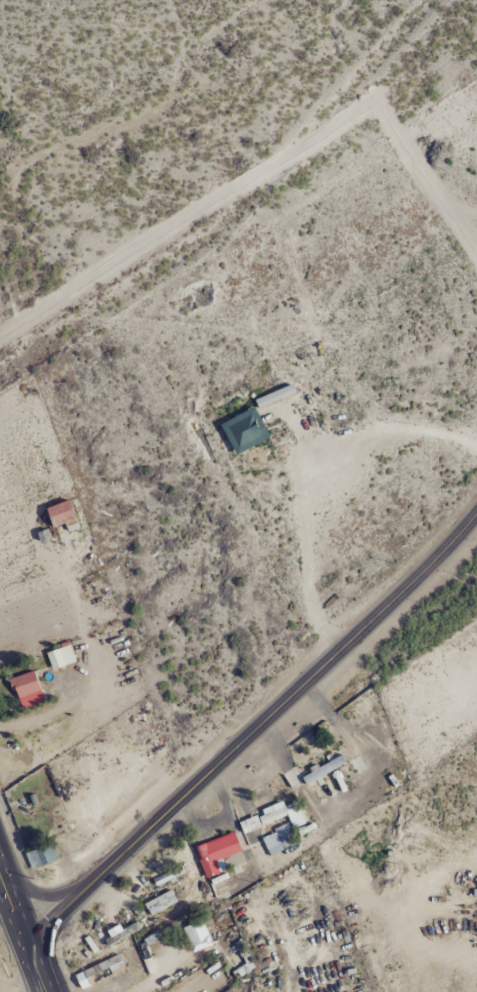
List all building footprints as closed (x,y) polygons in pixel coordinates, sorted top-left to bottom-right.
[(294,396),(291,387),(253,399),(256,408),(294,396)] [(49,529),(73,522),(66,502),(43,509),(49,529)] [(45,652),(50,670),(74,663),(69,645),(45,652)] [(44,700),(32,671),(9,680),(20,710),(44,700)] [(299,844),(294,829),(304,825),(297,802),(284,807),(282,804),(256,813),(260,826),(287,817),(289,823),(273,829),(275,834),(262,839),(268,855),(299,844)] [(238,823),(242,835),(260,828),(256,816),(238,823)] [(240,852),(233,833),(193,847),(204,879),(224,872),(220,860),(240,852)] [(148,916),(176,904),(171,891),(143,903),(148,916)] [(202,922),(208,935),(216,931),(210,919),(202,922)] [(183,928),(191,953),(211,946),(202,921),(183,928)] [(125,970),(118,955),(73,976),(80,991),(125,970)]
